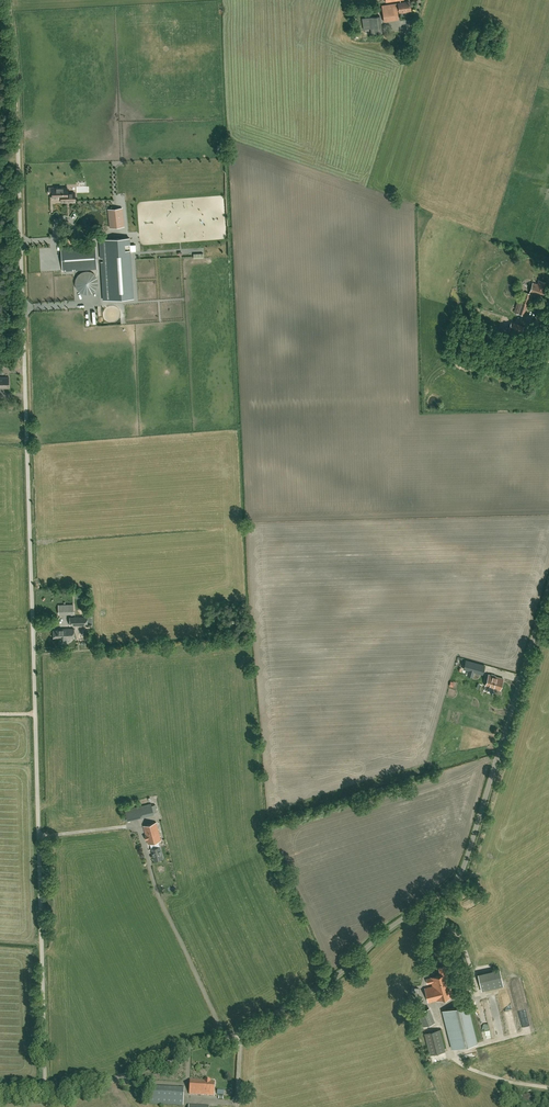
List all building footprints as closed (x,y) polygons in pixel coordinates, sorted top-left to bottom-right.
[(409,2),(404,3),(398,3),(399,12),(411,11),(409,2)] [(381,6),(384,22),(399,19),(396,4),(381,6)] [(380,16),(369,18),(362,18),(364,30),(381,27),(380,16)] [(75,201),(75,197),(75,193),(67,193),(67,188),(57,188),(57,187),(49,187),(49,193),(50,193),(50,192),(53,192),(53,198),(61,198),(62,202),(75,201)] [(111,227),(125,225),(122,207),(109,209),(111,227)] [(70,221),(76,224),(80,216),(74,213),(70,221)] [(130,238),(99,240),(101,258),(103,258),(103,261),(101,261),(103,300),(134,298),(130,251),(136,251),(136,244),(130,245),(130,238)] [(61,247),(63,271),(97,268),(95,245),(61,247)] [(98,285),(98,283),(98,280),(97,277),(95,275),(92,273),(89,272),(86,271),(83,272),(81,273),(79,274),(77,277),(76,279),(75,283),(76,286),(77,289),(79,291),(81,292),(83,293),(86,294),(89,294),(92,292),(95,290),(97,288),(98,285)] [(533,283),(530,293),(527,292),(525,297),(519,295),(515,309),(524,312),(525,308),(526,308),(528,300),(531,301),(533,294),(542,297),(545,287),(546,282),(539,280),(537,284),(533,283)] [(521,333),(524,327),(513,323),(511,322),(509,329),(510,329),(521,333)] [(9,388),(9,377),(0,377),(0,388),(9,388)] [(70,617),(70,625),(87,624),(87,617),(70,617)] [(68,643),(68,638),(74,638),(74,628),(58,629),(58,630),(53,630),(54,637),(58,637),(58,638),(59,638),(59,644),(68,643)] [(476,672),(482,674),(483,670),(485,666),(485,665),(484,665),(479,664),(466,660),(463,669),(469,670),(469,669),(474,671),(474,672),(476,672)] [(491,675),(489,674),(485,685),(500,690),(503,679),(495,676),(495,675),(492,674),(491,675)] [(152,803),(124,809),(127,820),(154,814),(154,813),(152,805),(152,803)] [(152,842),(156,842),(161,840),(157,822),(144,825),(146,835),(145,835),(146,839),(147,839),(148,843),(152,842)] [(156,842),(152,842),(154,848),(151,849),(154,860),(163,858),(160,847),(157,847),(156,842)] [(430,977),(430,978),(426,979),(428,984),(432,983),(433,986),(425,988),(428,1002),(453,996),(445,965),(438,967),(440,975),(430,977)] [(484,990),(505,986),(501,966),(479,970),(480,975),(481,979),(479,980),(481,988),(484,988),(484,990)] [(497,1002),(491,1004),(493,1010),(499,1008),(497,1002)] [(477,1005),(481,1021),(487,1019),(484,1004),(477,1005)] [(453,1049),(475,1043),(465,1005),(443,1010),(453,1049)] [(429,1008),(417,1012),(423,1026),(434,1022),(429,1008)] [(430,1055),(445,1051),(439,1029),(424,1033),(430,1055)] [(189,1094),(203,1095),(204,1081),(190,1080),(189,1094)] [(204,1081),(203,1095),(213,1096),(214,1082),(210,1081),(210,1080),(205,1080),(205,1081),(204,1081)] [(184,1088),(151,1086),(150,1103),(183,1105),(184,1088)]
